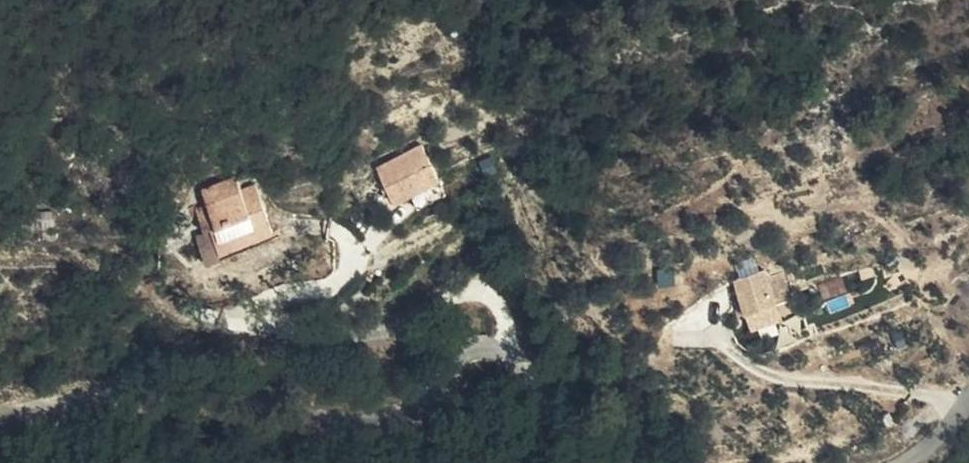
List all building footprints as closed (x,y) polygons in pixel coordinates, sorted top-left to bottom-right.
[(412,216),(438,202),(420,166),(374,190),(393,225),(412,216)] [(193,230),(201,253),(210,251),(218,274),(271,256),(254,210),(240,215),(235,201),(202,213),(207,226),(193,230)] [(210,251),(201,253),(194,256),(205,288),(274,264),(271,256),(218,274),(210,251)] [(766,289),(736,302),(750,336),(780,324),(794,317),(783,292),(769,298),(766,289)] [(780,324),(750,336),(756,351),(786,339),(780,324)]
